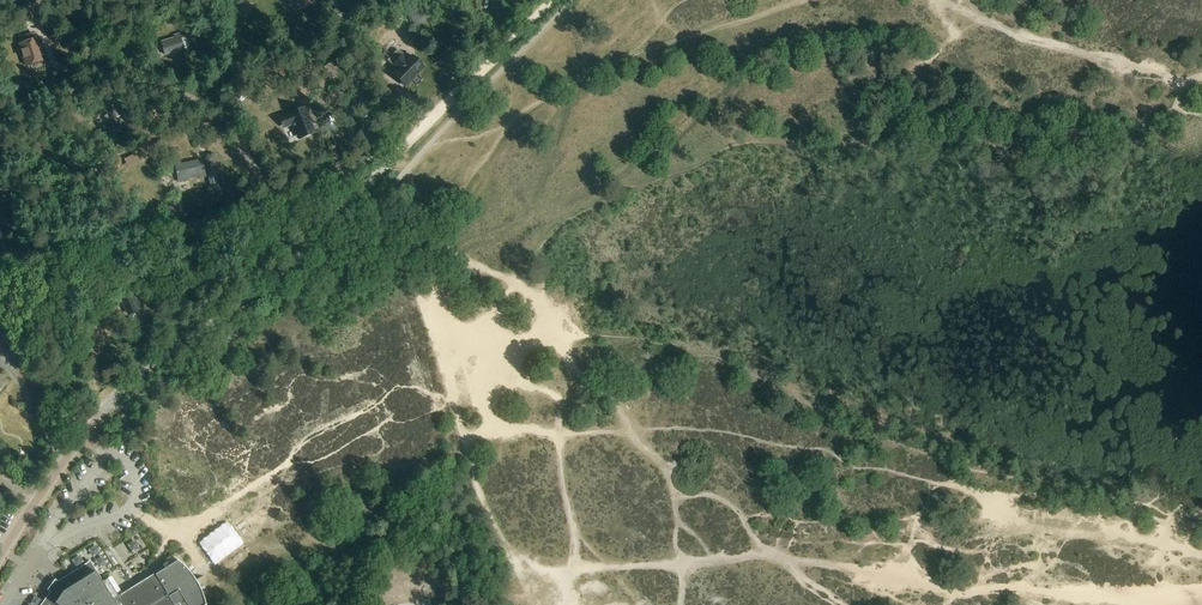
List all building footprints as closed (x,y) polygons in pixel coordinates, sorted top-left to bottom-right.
[(296,4),(297,9),(316,3),(315,0),(288,0),(290,6),(296,4)] [(405,6),(412,23),(428,16),(427,13),(431,11),(428,3),(424,5),(422,0),(420,0),(405,6)] [(17,6),(21,19),(34,16),(31,2),(17,6)] [(18,44),(25,67),(45,61),(37,38),(35,38),(34,33),(18,38),(20,43),(18,44)] [(185,36),(180,38),(183,48),(188,46),(185,36)] [(164,56),(184,50),(179,37),(173,38),(174,40),(161,44),(164,56)] [(395,51),(386,61),(393,67),(396,70),(392,74),(404,86),(408,82),(418,72),(423,66),(411,55),(406,60),(403,57),(403,54),(400,51),(395,51)] [(117,115),(121,114),(119,104),(106,107),(110,128),(119,127),(117,115)] [(304,110),(278,120),(282,132),(291,128),(296,143),(314,136),(304,110)] [(215,129),(206,132),(210,142),(219,139),(215,129)] [(129,168),(141,162),(136,153),(124,159),(129,168)] [(194,178),(200,176),(200,178),(206,177),(201,160),(173,167),(178,184),(188,181),(187,176),(193,175),(194,178)] [(216,174),(208,176),(211,186),(219,184),(216,174)] [(118,293),(113,295),(117,304),(122,302),(125,308),(128,315),(143,308),(132,285),(130,286),(117,292),(118,293)] [(94,329),(83,338),(88,344),(99,335),(94,329)] [(342,564),(334,559),(328,567),(336,572),(342,564)] [(205,603),(204,600),(203,597),(202,595),(201,592),(200,590),(198,585),(196,582),(195,580),(194,578),(192,575),(189,571),(187,569),(183,565),(179,561),(177,560),(118,596),(116,593),(111,585),(107,578),(103,581),(90,561),(85,565),(69,574),(65,576),(66,577),(58,582),(60,585),(57,588),(54,592),(51,592),(46,600),(45,599),(44,600),(41,604),(205,604),(205,603)]
